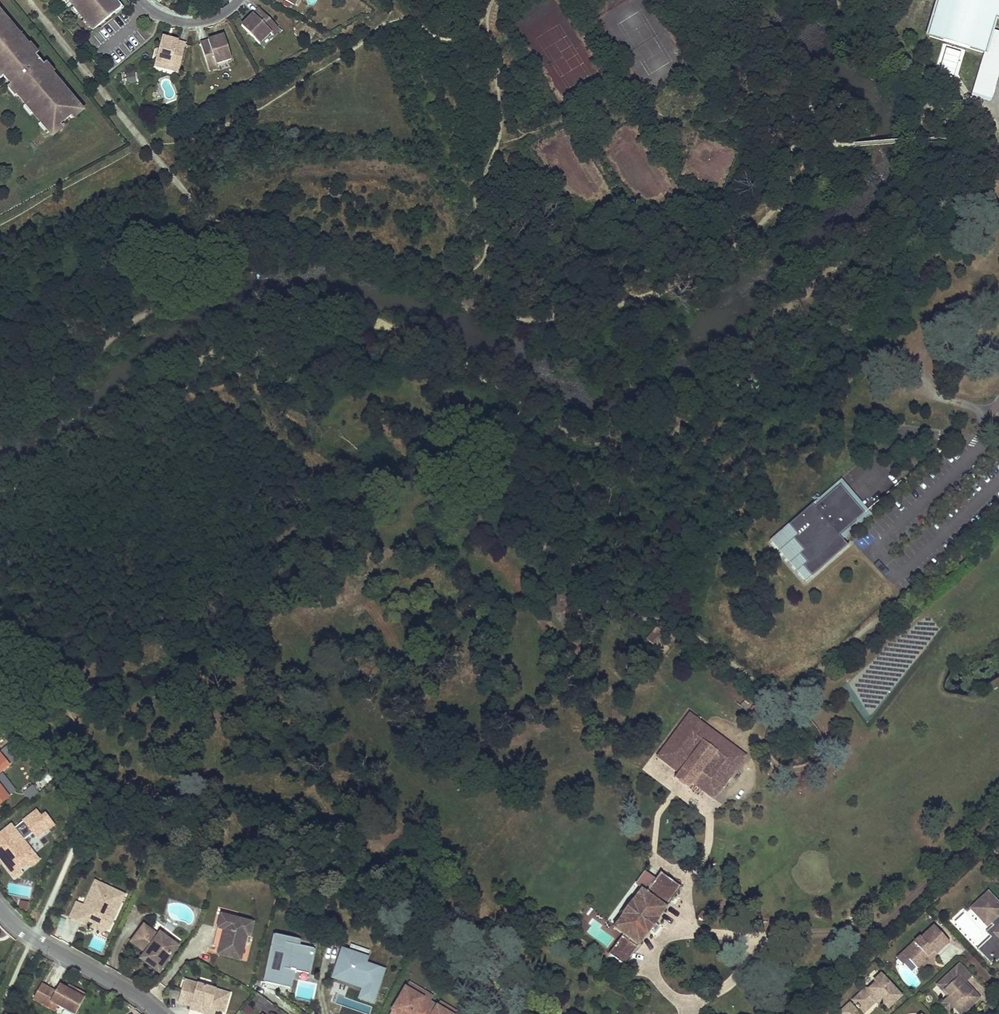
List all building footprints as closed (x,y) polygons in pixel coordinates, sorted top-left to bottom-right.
[(70,1),(69,2),(92,31),(117,11),(109,0),(69,0),(70,1)] [(928,38),(984,54),(991,30),(994,18),(998,20),(998,0),(939,0),(928,38)] [(279,30),(259,9),(241,26),(259,44),(270,33),(273,36),(279,30)] [(5,79),(7,77),(10,81),(8,83),(14,89),(13,90),(29,110),(30,109),(33,113),(32,114),(34,113),(43,124),(45,122),(48,127),(45,129),(51,136),(61,128),(59,126),(69,117),(71,120),(81,111),(75,104),(72,107),(68,103),(70,101),(61,90),(62,89),(61,90),(58,86),(59,85),(48,72),(49,71),(44,65),(43,66),(35,57),(36,56),(32,50),(30,51),(19,38),(18,39),(15,36),(17,35),(8,25),(7,26),(4,22),(5,21),(0,15),(0,73),(5,79)] [(971,96),(990,101),(998,71),(998,33),(991,30),(984,54),(971,96)] [(231,60),(224,36),(200,43),(208,71),(217,68),(216,65),(231,60)] [(185,44),(161,37),(154,61),(169,66),(168,70),(177,72),(185,44)] [(945,52),(942,67),(957,70),(961,55),(945,52)] [(127,84),(136,82),(133,72),(125,74),(127,84)] [(840,478),(812,504),(814,507),(839,484),(864,513),(840,534),(844,538),(872,513),(840,478)] [(801,568),(810,579),(824,566),(823,565),(822,567),(821,565),(839,549),(840,550),(839,551),(840,552),(849,544),(844,538),(840,534),(864,513),(839,484),(814,507),(812,504),(788,525),(789,526),(786,528),(795,538),(791,542),(802,553),(798,557),(805,565),(801,568)] [(795,538),(786,528),(770,542),(806,582),(810,579),(801,568),(805,565),(798,557),(802,553),(791,542),(795,538)] [(656,629),(646,640),(656,648),(666,638),(687,656),(694,648),(666,627),(656,629)] [(700,772),(721,788),(745,756),(689,714),(681,725),(682,726),(660,756),(679,770),(678,771),(692,782),(700,772)] [(9,765),(0,754),(0,772),(9,765)] [(688,788),(692,782),(678,771),(674,778),(688,788)] [(713,798),(721,788),(700,772),(692,782),(713,798)] [(29,801),(39,793),(32,785),(22,793),(29,801)] [(43,811),(39,814),(34,808),(12,825),(9,822),(0,829),(0,843),(3,847),(0,849),(0,853),(4,858),(1,861),(12,876),(20,870),(18,867),(26,860),(23,857),(32,851),(24,842),(22,843),(19,839),(31,830),(35,835),(51,822),(43,811)] [(640,889),(645,892),(655,879),(644,871),(634,884),(640,889)] [(680,887),(660,872),(655,879),(645,892),(640,889),(613,927),(622,934),(608,954),(623,964),(637,945),(638,945),(666,907),(665,906),(680,887)] [(84,906),(77,903),(70,917),(86,924),(87,920),(94,923),(94,924),(96,919),(101,922),(102,926),(104,926),(109,929),(121,904),(112,900),(116,891),(96,881),(84,906)] [(975,909),(982,917),(986,914),(994,923),(998,929),(998,901),(990,890),(985,895),(985,900),(975,909)] [(112,900),(121,904),(125,895),(116,891),(112,900)] [(21,901),(19,909),(27,911),(29,903),(21,901)] [(253,922),(221,913),(217,927),(223,929),(221,939),(225,940),(221,955),(240,960),(246,935),(249,936),(253,922)] [(94,923),(92,927),(101,931),(104,926),(102,926),(101,922),(96,919),(94,924),(94,923)] [(154,920),(148,929),(157,936),(159,935),(175,946),(180,939),(154,920)] [(994,923),(987,930),(992,935),(996,940),(998,937),(998,929),(994,923)] [(142,925),(130,942),(142,950),(143,948),(147,951),(144,955),(160,966),(175,946),(159,935),(157,936),(148,929),(142,925)] [(949,941),(935,926),(922,938),(921,937),(909,948),(910,949),(910,954),(907,957),(917,968),(920,968),(930,959),(928,956),(931,953),(933,956),(949,941)] [(287,937),(274,934),(264,982),(280,986),(283,971),(289,972),(290,970),(294,971),(308,974),(313,949),(298,945),(286,943),(287,937)] [(249,936),(246,935),(240,960),(246,962),(253,937),(249,936)] [(996,940),(992,935),(978,948),(985,955),(989,951),(986,949),(996,940)] [(299,939),(287,937),(286,943),(298,945),(299,939)] [(996,940),(986,949),(989,951),(985,955),(991,962),(995,958),(998,961),(998,960),(998,937),(996,940)] [(225,940),(221,939),(217,954),(221,955),(225,940)] [(909,948),(896,959),(900,963),(907,957),(910,954),(910,949),(909,948)] [(349,952),(340,949),(338,955),(347,958),(349,952)] [(347,958),(338,955),(333,973),(342,976),(341,980),(353,984),(354,981),(363,983),(359,997),(372,1001),(382,968),(364,963),(365,957),(349,952),(347,958)] [(144,955),(142,959),(157,970),(160,966),(144,955)] [(960,964),(938,985),(944,991),(945,990),(950,995),(947,998),(954,1007),(961,1013),(979,998),(971,989),(969,991),(962,984),(964,982),(970,976),(960,964)] [(289,972),(283,971),(280,986),(290,988),(294,971),(290,970),(289,972)] [(861,996),(855,1002),(857,1005),(856,1005),(859,1009),(860,1008),(862,1010),(868,1005),(870,1007),(876,1001),(877,1000),(878,1000),(880,999),(883,1002),(888,1008),(901,996),(881,974),(874,980),(876,982),(869,989),(865,988),(861,993),(861,996)] [(229,993),(184,980),(177,1002),(189,1006),(190,1003),(215,1010),(223,1012),(229,993)] [(409,981),(405,988),(415,993),(417,990),(432,999),(433,996),(409,981)] [(33,998),(55,1011),(58,1005),(75,1013),(87,993),(78,989),(76,992),(67,987),(60,983),(56,990),(42,982),(33,998)] [(971,989),(964,982),(962,984),(969,991),(971,989)] [(69,983),(67,987),(76,992),(78,989),(69,983)] [(405,988),(392,1010),(398,1013),(423,1013),(432,999),(417,990),(415,993),(405,988)] [(947,998),(941,1004),(949,1012),(954,1007),(947,998)] [(437,1006),(450,1013),(456,1013),(458,1011),(440,1001),(437,1006)] [(430,1002),(423,1013),(450,1013),(437,1006),(430,1002)] [(190,1003),(189,1006),(189,1009),(206,1013),(214,1013),(215,1010),(190,1003)] [(840,1012),(842,1013),(860,1013),(850,1003),(840,1012)]
